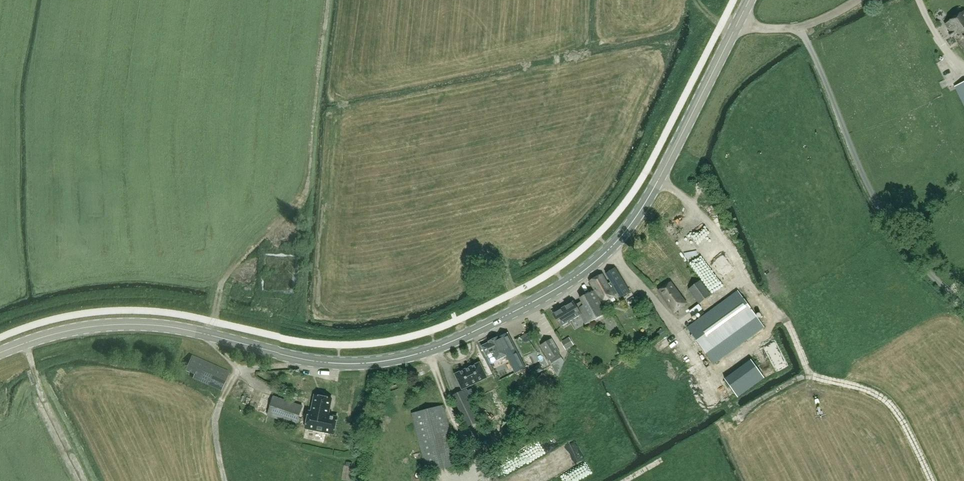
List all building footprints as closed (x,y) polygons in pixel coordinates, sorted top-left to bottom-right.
[(945,24),(963,51),(963,11),(945,24)] [(963,106),(963,81),(955,86),(963,106)] [(692,226),(722,272),(738,262),(707,216),(692,226)] [(677,238),(685,231),(679,224),(671,231),(677,238)] [(483,263),(487,274),(499,270),(494,258),(483,263)] [(620,298),(630,291),(615,267),(605,273),(620,298)] [(602,303),(615,296),(602,274),(590,281),(602,303)] [(701,280),(688,289),(699,304),(711,295),(701,280)] [(674,313),(687,304),(682,297),(671,282),(659,290),(674,313)] [(561,326),(583,313),(588,323),(606,313),(594,291),(580,298),(582,302),(575,306),(573,302),(553,314),(561,326)] [(737,291),(687,328),(713,364),(764,327),(737,291)] [(699,304),(689,311),(693,316),(702,309),(699,304)] [(523,368),(525,367),(508,332),(497,337),(488,341),(489,342),(481,346),(486,356),(490,363),(497,360),(498,363),(508,358),(515,372),(523,368)] [(561,353),(552,339),(541,345),(550,359),(561,353)] [(229,373),(192,356),(185,371),(194,374),(192,378),(221,391),(229,373)] [(751,360),(724,379),(738,397),(764,377),(751,360)] [(480,362),(455,374),(462,389),(487,377),(480,362)] [(467,427),(478,421),(468,400),(471,398),(466,389),(452,396),(467,427)] [(309,411),(306,428),(334,433),(337,417),(328,415),(331,398),(314,395),(311,412),(309,411)] [(302,406),(273,396),(267,415),(295,425),(302,406)] [(427,472),(458,464),(443,405),(412,413),(427,472)] [(586,454),(578,439),(502,478),(503,480),(533,480),(586,454)]
